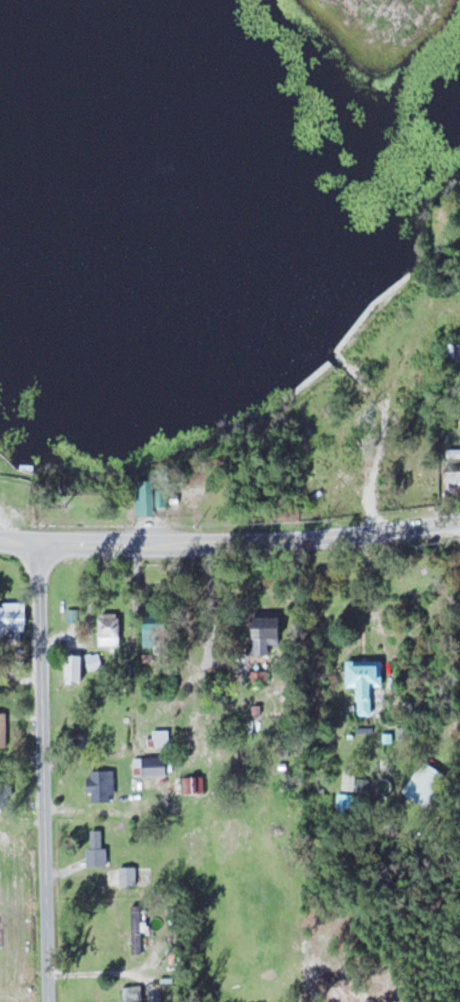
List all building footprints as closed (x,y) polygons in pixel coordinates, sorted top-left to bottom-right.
[(449,449),(449,459),(459,459),(459,449),(449,449)] [(459,492),(459,466),(445,466),(445,492),(459,492)] [(168,490),(157,490),(157,505),(168,505),(168,490)] [(28,630),(28,602),(3,602),(3,630),(28,630)] [(100,641),(123,641),(123,612),(100,612),(100,641)] [(253,653),(270,653),(270,642),(285,642),(285,612),(253,612),(253,653)] [(168,619),(146,619),(146,646),(168,646),(168,619)] [(102,653),(88,654),(88,668),(102,667),(102,653)] [(85,654),(68,654),(68,680),(85,680),(85,654)] [(384,659),(349,659),(349,686),(360,686),(361,714),(376,714),(375,686),(385,686),(384,659)] [(9,712),(0,712),(0,747),(9,747),(9,712)] [(155,745),(170,745),(170,730),(155,729),(155,745)] [(169,756),(138,756),(138,775),(169,775),(169,756)] [(447,772),(424,759),(406,793),(429,806),(447,772)] [(344,790),(368,790),(368,779),(357,779),(357,769),(344,769),(344,790)] [(90,800),(116,800),(116,770),(90,770),(90,800)] [(184,792),(202,792),(202,776),(184,776),(184,792)] [(363,797),(341,791),(337,806),(360,811),(363,797)] [(90,866),(107,866),(107,830),(90,830),(90,866)] [(122,886),(138,886),(138,867),(122,867),(122,886)] [(142,904),(130,904),(130,953),(142,953),(142,904)] [(144,985),(124,986),(125,1001),(145,1001),(144,985)]
